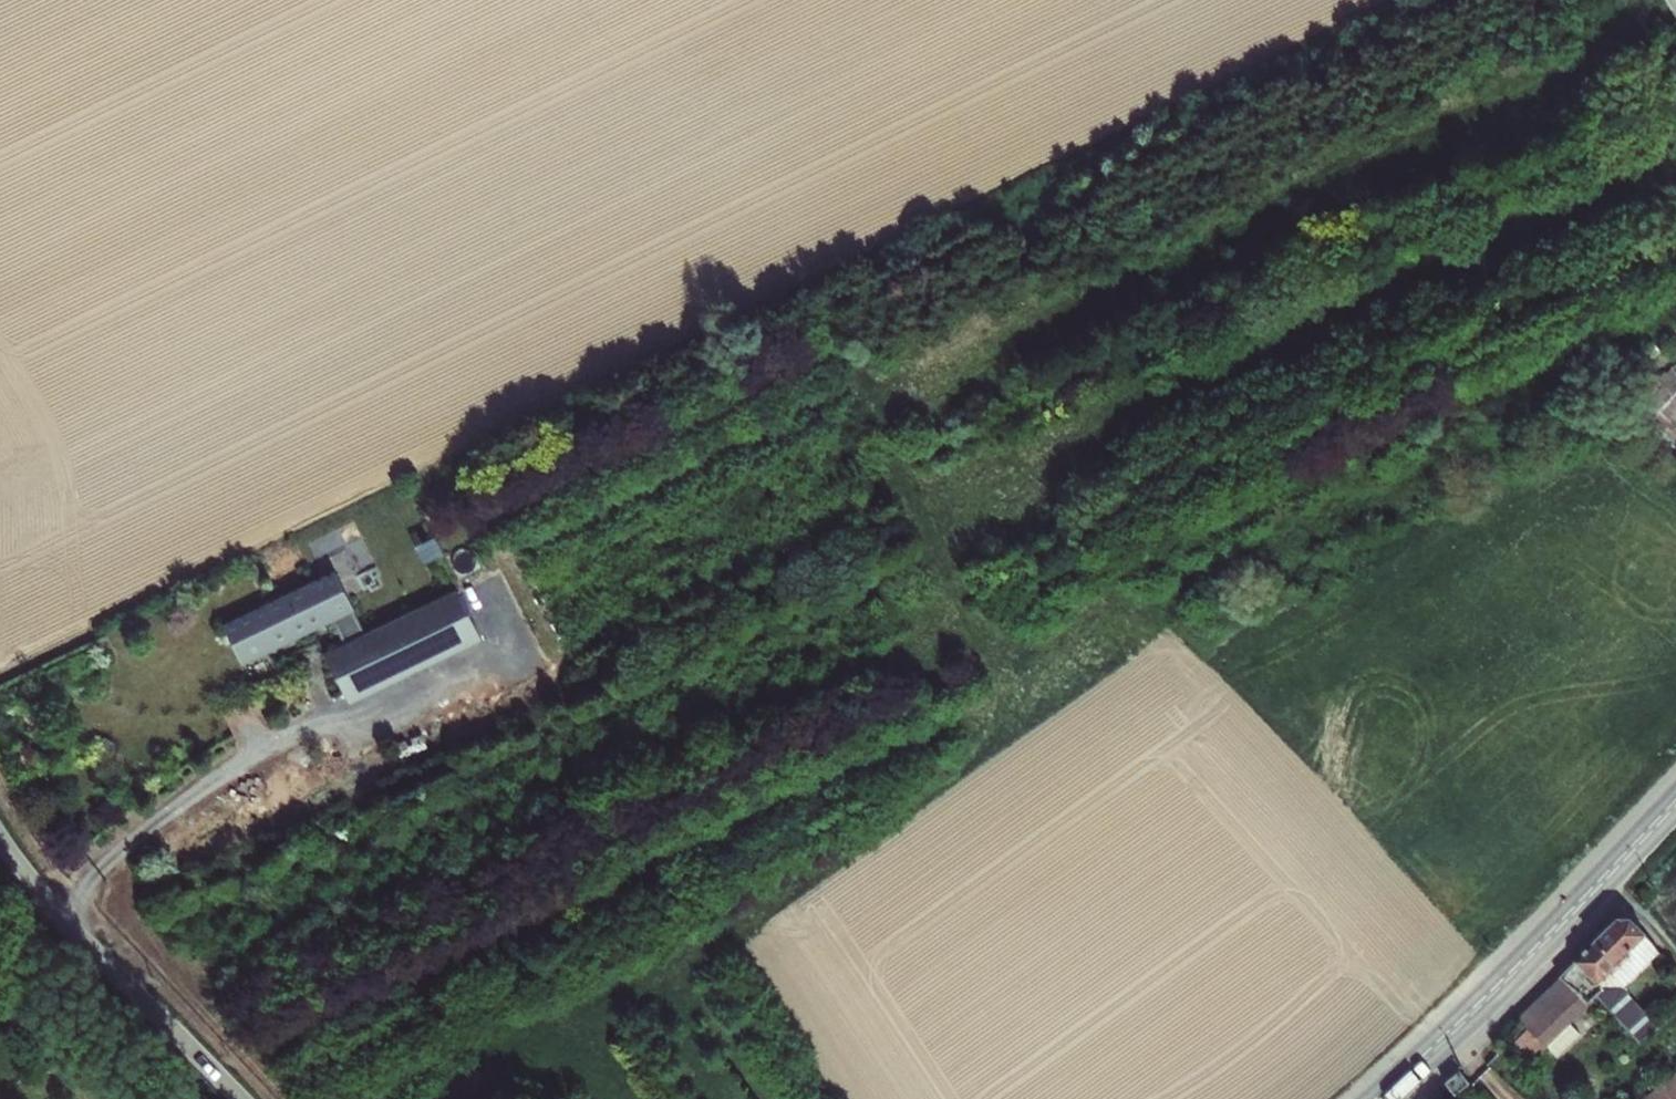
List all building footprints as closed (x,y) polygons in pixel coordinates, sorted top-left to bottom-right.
[(1662,360),(1654,403),(1672,407),(1672,405),(1675,405),(1675,362),(1662,360)] [(335,578),(224,634),(243,671),(333,626),(346,651),(326,661),(351,708),(482,643),(458,595),(367,641),(335,578)] [(1588,1003),(1597,996),(1606,1005),(1641,1041),(1659,1027),(1622,989),(1659,953),(1651,942),(1630,919),(1617,919),(1561,975),(1563,978),(1588,1003)] [(1563,978),(1519,1018),(1527,1027),(1543,1043),(1544,1045),(1569,1022),(1588,1003),(1563,978)] [(1569,1022),(1544,1045),(1555,1056),(1579,1033),(1569,1022)] [(1527,1058),(1543,1043),(1527,1027),(1511,1042),(1527,1058)] [(1446,1083),(1451,1089),(1455,1094),(1471,1082),(1464,1073),(1461,1071),(1446,1083)] [(1645,1098),(1675,1098),(1675,1075),(1645,1098)]
